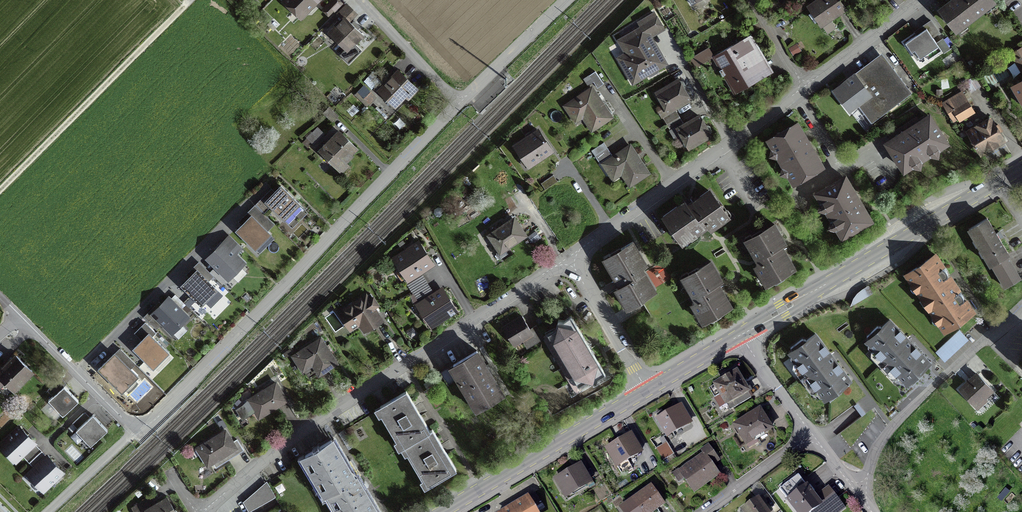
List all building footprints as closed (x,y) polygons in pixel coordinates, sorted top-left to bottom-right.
[(317,0),(286,0),(285,1),(301,17),(317,0)] [(335,0),(333,0),(323,10),(330,16),(340,5),(335,0)] [(808,7),(821,25),(826,32),(834,27),(829,20),(844,9),(838,0),(819,0),(808,7)] [(956,30),(958,32),(966,25),(964,24),(984,9),(985,11),(993,4),(992,3),(993,2),(991,0),(954,0),(941,10),(956,30)] [(346,4),(336,15),(342,21),(344,19),(353,10),(346,4)] [(630,60),(623,64),(632,81),(640,76),(641,77),(647,73),(649,74),(663,66),(651,46),(652,41),(649,37),(662,29),(654,14),(639,23),(642,29),(635,33),(633,32),(620,42),(630,60)] [(342,21),(329,34),(345,50),(352,43),(353,44),(362,36),(344,19),(342,21)] [(924,56),(927,61),(941,51),(926,29),(905,44),(911,53),(914,51),(919,60),(924,56)] [(749,36),(712,57),(733,95),(765,77),(758,66),(765,62),(749,36)] [(1021,48),(1011,54),(1021,72),(1021,49),(1021,48)] [(864,90),(854,77),(834,92),(848,111),(856,105),(871,124),(909,95),(880,58),(859,75),(868,87),(864,90)] [(417,90),(398,72),(379,92),(394,107),(404,96),(408,100),(417,90)] [(594,72),(588,76),(597,89),(603,84),(594,72)] [(972,93),(979,88),(973,78),(965,84),(972,93)] [(682,82),(678,81),(659,93),(664,101),(663,104),(667,112),(688,99),(683,90),(684,86),(682,82)] [(1020,99),(1021,102),(1021,81),(1013,87),(1014,88),(1010,90),(1016,101),(1020,99)] [(591,89),(565,107),(573,118),(580,114),(591,130),(610,117),(598,100),(591,89)] [(971,112),(960,95),(944,105),(949,113),(954,110),(960,119),(971,112)] [(329,108),(323,114),(332,122),(338,116),(329,108)] [(675,111),(662,118),(666,125),(679,117),(675,111)] [(679,117),(666,125),(670,131),(682,123),(679,117)] [(682,137),(686,138),(691,146),(709,135),(711,131),(708,127),(704,126),(699,117),(677,130),(682,137)] [(896,162),(899,163),(904,170),(909,167),(913,167),(914,161),(921,162),(922,159),(927,156),(931,156),(932,150),(939,151),(940,147),(946,144),(941,137),(938,136),(938,133),(929,117),(917,125),(904,133),(901,132),(900,135),(888,143),(897,159),(896,162)] [(985,124),(969,134),(980,154),(1002,141),(990,121),(989,118),(984,121),(985,124)] [(786,177),(790,178),(794,184),(801,179),(802,176),(805,177),(821,167),(814,154),(814,150),(811,149),(804,138),(796,124),(780,134),(779,137),(776,136),(768,140),(772,147),(771,150),(777,152),(776,159),(779,159),(782,165),(781,168),(788,170),(786,177)] [(324,135),(319,130),(308,141),(314,146),(324,135)] [(538,131),(515,147),(529,166),(550,152),(545,145),(544,146),(542,143),(545,141),(538,131)] [(336,167),(355,148),(341,135),(336,140),(334,137),(320,151),(336,167)] [(603,143),(591,151),(599,164),(611,155),(603,143)] [(609,175),(618,169),(629,186),(647,173),(637,158),(629,146),(602,164),(609,175)] [(540,184),(544,190),(557,182),(553,176),(540,184)] [(835,231),(838,232),(842,238),(850,233),(851,230),(854,231),(870,221),(861,206),(855,196),(856,192),(852,192),(845,178),(828,188),(827,191),(824,190),(817,194),(820,200),(819,204),(826,206),(824,212),(828,213),(831,218),(830,222),(836,224),(835,231)] [(304,210),(280,186),(265,202),(289,226),(304,210)] [(670,228),(671,227),(681,241),(695,231),(696,233),(703,229),(702,227),(707,224),(710,229),(717,224),(716,222),(726,215),(718,203),(717,204),(708,191),(699,197),(700,199),(694,203),(692,204),(693,206),(689,209),(685,203),(677,208),(676,207),(662,217),(670,228)] [(908,210),(918,204),(915,200),(905,206),(908,210)] [(261,226),(251,216),(236,231),(255,250),(270,235),(267,232),(274,225),(268,219),(261,226)] [(995,234),(986,219),(968,230),(1004,288),(1019,279),(1006,256),(1007,255),(998,240),(1001,238),(998,233),(995,234)] [(524,236),(513,220),(502,227),(489,236),(500,252),(524,236)] [(759,274),(761,272),(768,284),(780,277),(780,275),(793,267),(788,258),(787,259),(782,251),(780,252),(779,249),(777,247),(783,243),(778,235),(780,234),(774,225),(760,233),(760,232),(748,239),(750,244),(754,251),(752,252),(756,259),(758,258),(761,263),(755,266),(759,274)] [(620,249),(621,251),(607,259),(615,273),(613,274),(617,282),(618,281),(620,283),(621,286),(616,289),(620,296),(622,295),(629,307),(641,299),(640,298),(654,290),(648,281),(647,282),(642,273),(641,274),(638,269),(644,266),(639,258),(641,257),(632,242),(620,249)] [(426,253),(419,243),(395,259),(408,279),(404,282),(411,293),(419,305),(418,305),(431,326),(456,310),(449,299),(447,301),(445,297),(440,291),(434,295),(426,284),(419,272),(430,265),(425,257),(424,255),(426,253)] [(231,252),(223,244),(208,260),(227,279),(243,264),(234,256),(241,249),(238,245),(231,252)] [(918,271),(916,268),(906,275),(912,285),(915,282),(919,289),(916,291),(921,298),(923,297),(930,308),(928,309),(934,317),(937,314),(941,321),(938,323),(944,332),(955,325),(952,322),(961,316),(963,319),(973,312),(966,302),(964,303),(963,301),(962,296),(958,293),(956,294),(945,278),(947,277),(946,273),(940,267),(942,266),(935,256),(924,263),(926,266),(918,271)] [(696,311),(698,310),(705,322),(717,314),(716,313),(730,305),(724,296),(723,297),(718,288),(717,289),(715,287),(714,285),(720,281),(715,273),(716,272),(711,263),(697,271),(696,270),(684,277),(691,288),(689,290),(693,297),(694,296),(697,301),(692,304),(696,311)] [(179,286),(201,305),(216,288),(194,269),(179,286)] [(857,294),(853,299),(850,307),(855,304),(872,294),(868,286),(862,290),(857,294)] [(369,301),(365,296),(338,314),(346,326),(356,319),(365,332),(382,321),(373,308),(377,305),(373,298),(369,301)] [(168,299),(153,315),(171,333),(186,317),(168,299)] [(605,374),(587,345),(570,316),(567,318),(562,321),(557,320),(555,330),(547,334),(577,386),(585,382),(596,384),(597,379),(602,376),(605,374)] [(522,317),(502,329),(513,346),(532,334),(537,342),(543,339),(536,326),(529,330),(522,317)] [(155,330),(159,327),(150,318),(147,322),(155,330)] [(876,327),(866,337),(868,339),(867,341),(866,342),(867,344),(867,348),(870,351),(875,352),(897,376),(897,380),(900,383),(904,383),(906,385),(908,384),(910,384),(911,385),(922,375),(922,372),(921,371),(929,363),(889,321),(881,328),(880,327),(876,327)] [(152,367),(169,350),(148,329),(131,346),(152,367)] [(958,331),(935,352),(944,361),(967,340),(958,331)] [(850,381),(814,334),(805,341),(804,340),(801,340),(790,348),(791,350),(791,352),(789,353),(790,355),(790,359),(793,363),(797,364),(817,390),(816,394),(819,398),(823,398),(824,400),(826,399),(828,399),(830,401),(841,393),(841,389),(841,388),(850,381)] [(336,364),(320,339),(293,357),(300,368),(310,361),(319,375),(336,364)] [(474,404),(476,403),(479,409),(503,395),(476,351),(439,373),(447,386),(459,379),(460,382),(459,382),(467,395),(468,395),(474,404)] [(114,354),(112,355),(98,370),(121,393),(137,377),(114,354)] [(13,391),(31,372),(15,356),(2,369),(0,367),(0,378),(13,391)] [(729,411),(750,398),(736,374),(729,378),(728,377),(721,381),(722,382),(709,390),(720,408),(726,405),(729,411)] [(991,390),(977,375),(960,391),(974,406),(991,390)] [(258,418),(286,400),(275,383),(251,399),(255,406),(252,408),(258,418)] [(48,401),(62,416),(78,401),(63,386),(48,401)] [(431,430),(429,431),(418,412),(406,391),(380,407),(381,409),(378,411),(400,449),(403,448),(422,480),(425,478),(429,485),(455,470),(443,450),(431,430)] [(659,420),(658,420),(667,436),(690,423),(680,407),(664,416),(662,411),(656,415),(659,420)] [(759,410),(734,426),(748,449),(757,443),(754,439),(770,429),(759,410)] [(92,444),(106,431),(94,418),(92,420),(89,418),(87,420),(82,414),(71,424),(77,430),(75,431),(82,439),(87,439),(92,444)] [(26,461),(37,451),(30,444),(30,440),(19,428),(0,445),(0,447),(8,455),(11,452),(18,460),(21,456),(26,461)] [(243,451),(236,440),(232,443),(225,431),(196,449),(201,447),(211,463),(212,463),(215,468),(243,451)] [(630,436),(606,450),(616,466),(640,452),(630,436)] [(330,493),(336,504),(334,505),(338,511),(376,511),(367,497),(355,477),(353,479),(342,460),(330,441),(305,456),(305,457),(303,458),(309,468),(325,495),(325,496),(330,493)] [(666,443),(656,449),(663,461),(673,455),(666,443)] [(679,472),(693,493),(718,475),(709,462),(715,457),(707,446),(701,451),(703,454),(679,472)] [(50,461),(47,461),(44,459),(39,453),(28,464),(33,469),(30,473),(37,480),(34,482),(42,491),(61,473),(50,461)] [(589,483),(579,466),(555,480),(565,497),(589,483)] [(797,476),(779,490),(796,511),(840,511),(844,509),(828,488),(814,499),(797,476)] [(249,511),(274,496),(266,481),(243,499),(249,511)] [(663,505),(650,488),(642,493),(641,492),(637,496),(638,497),(620,509),(622,511),(653,511),(663,505)] [(512,504),(517,511),(539,511),(529,495),(512,504)] [(166,498),(150,508),(145,500),(132,508),(134,511),(174,511),(166,498)] [(741,510),(743,511),(767,511),(757,499),(741,510)] [(0,503),(0,511),(9,511),(0,503)]
